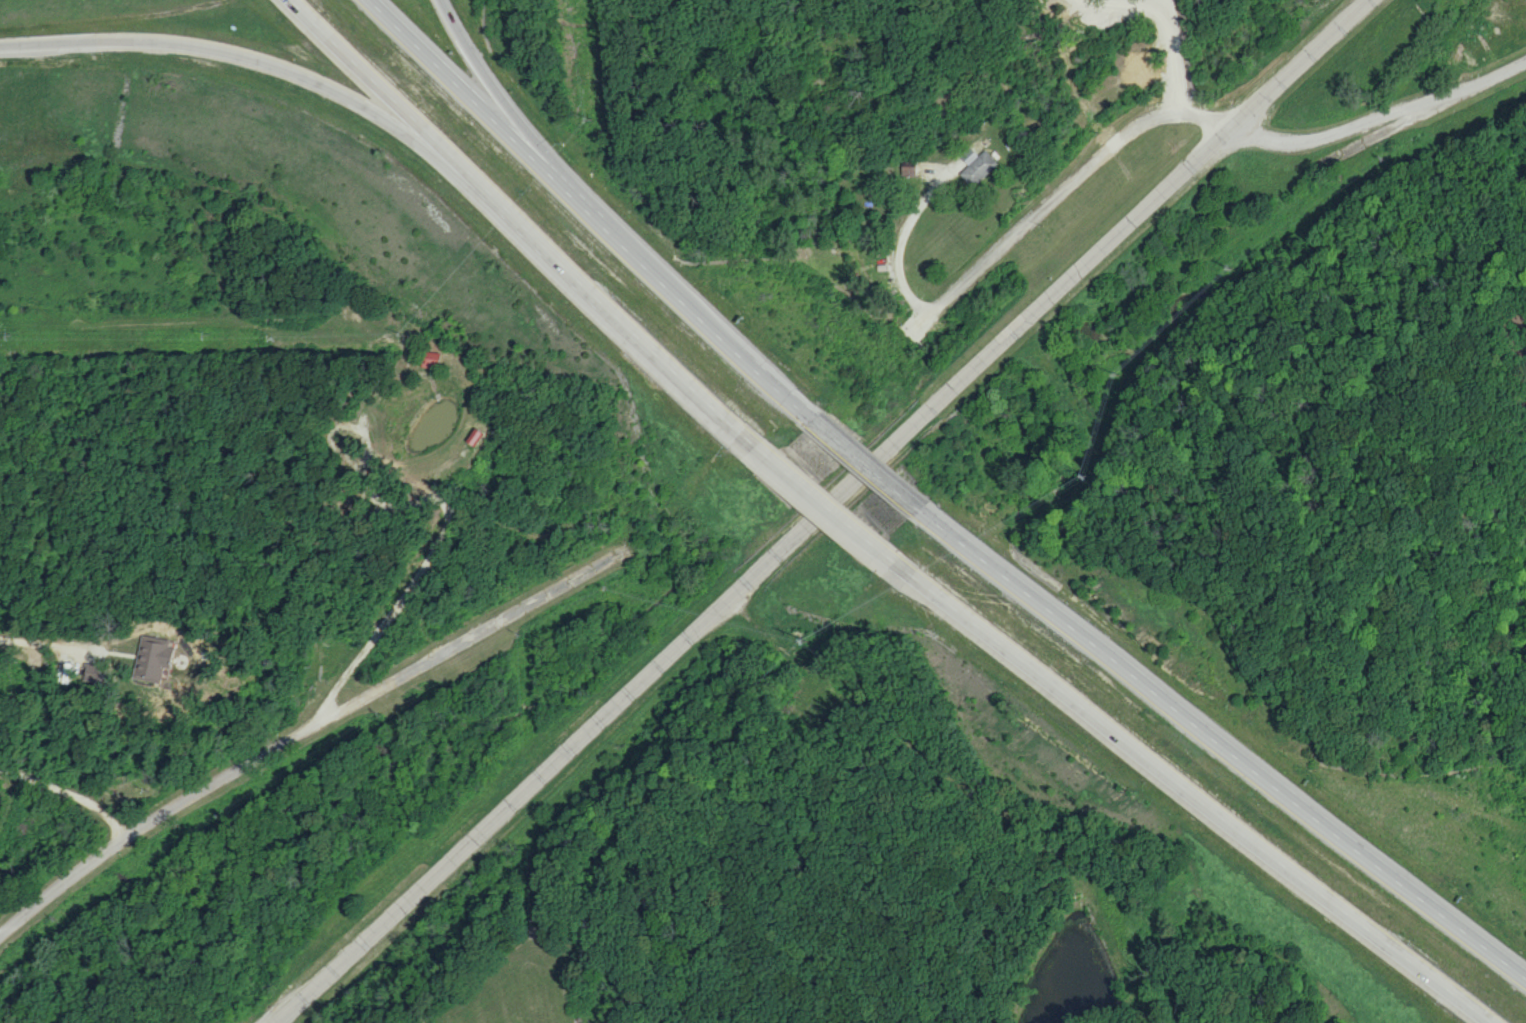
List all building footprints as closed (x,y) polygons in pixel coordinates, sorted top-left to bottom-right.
[(979,156),(970,146),(960,156),(969,165),(960,173),(972,187),(998,164),(986,150),(979,156)] [(902,175),(916,175),(916,164),(903,163),(902,175)] [(420,367),(439,370),(442,354),(423,351),(420,367)] [(478,448),(486,433),(475,428),(468,442),(478,448)] [(134,679),(161,682),(162,667),(169,668),(172,639),(139,635),(134,679)] [(103,681),(104,664),(85,663),(84,680),(103,681)]
